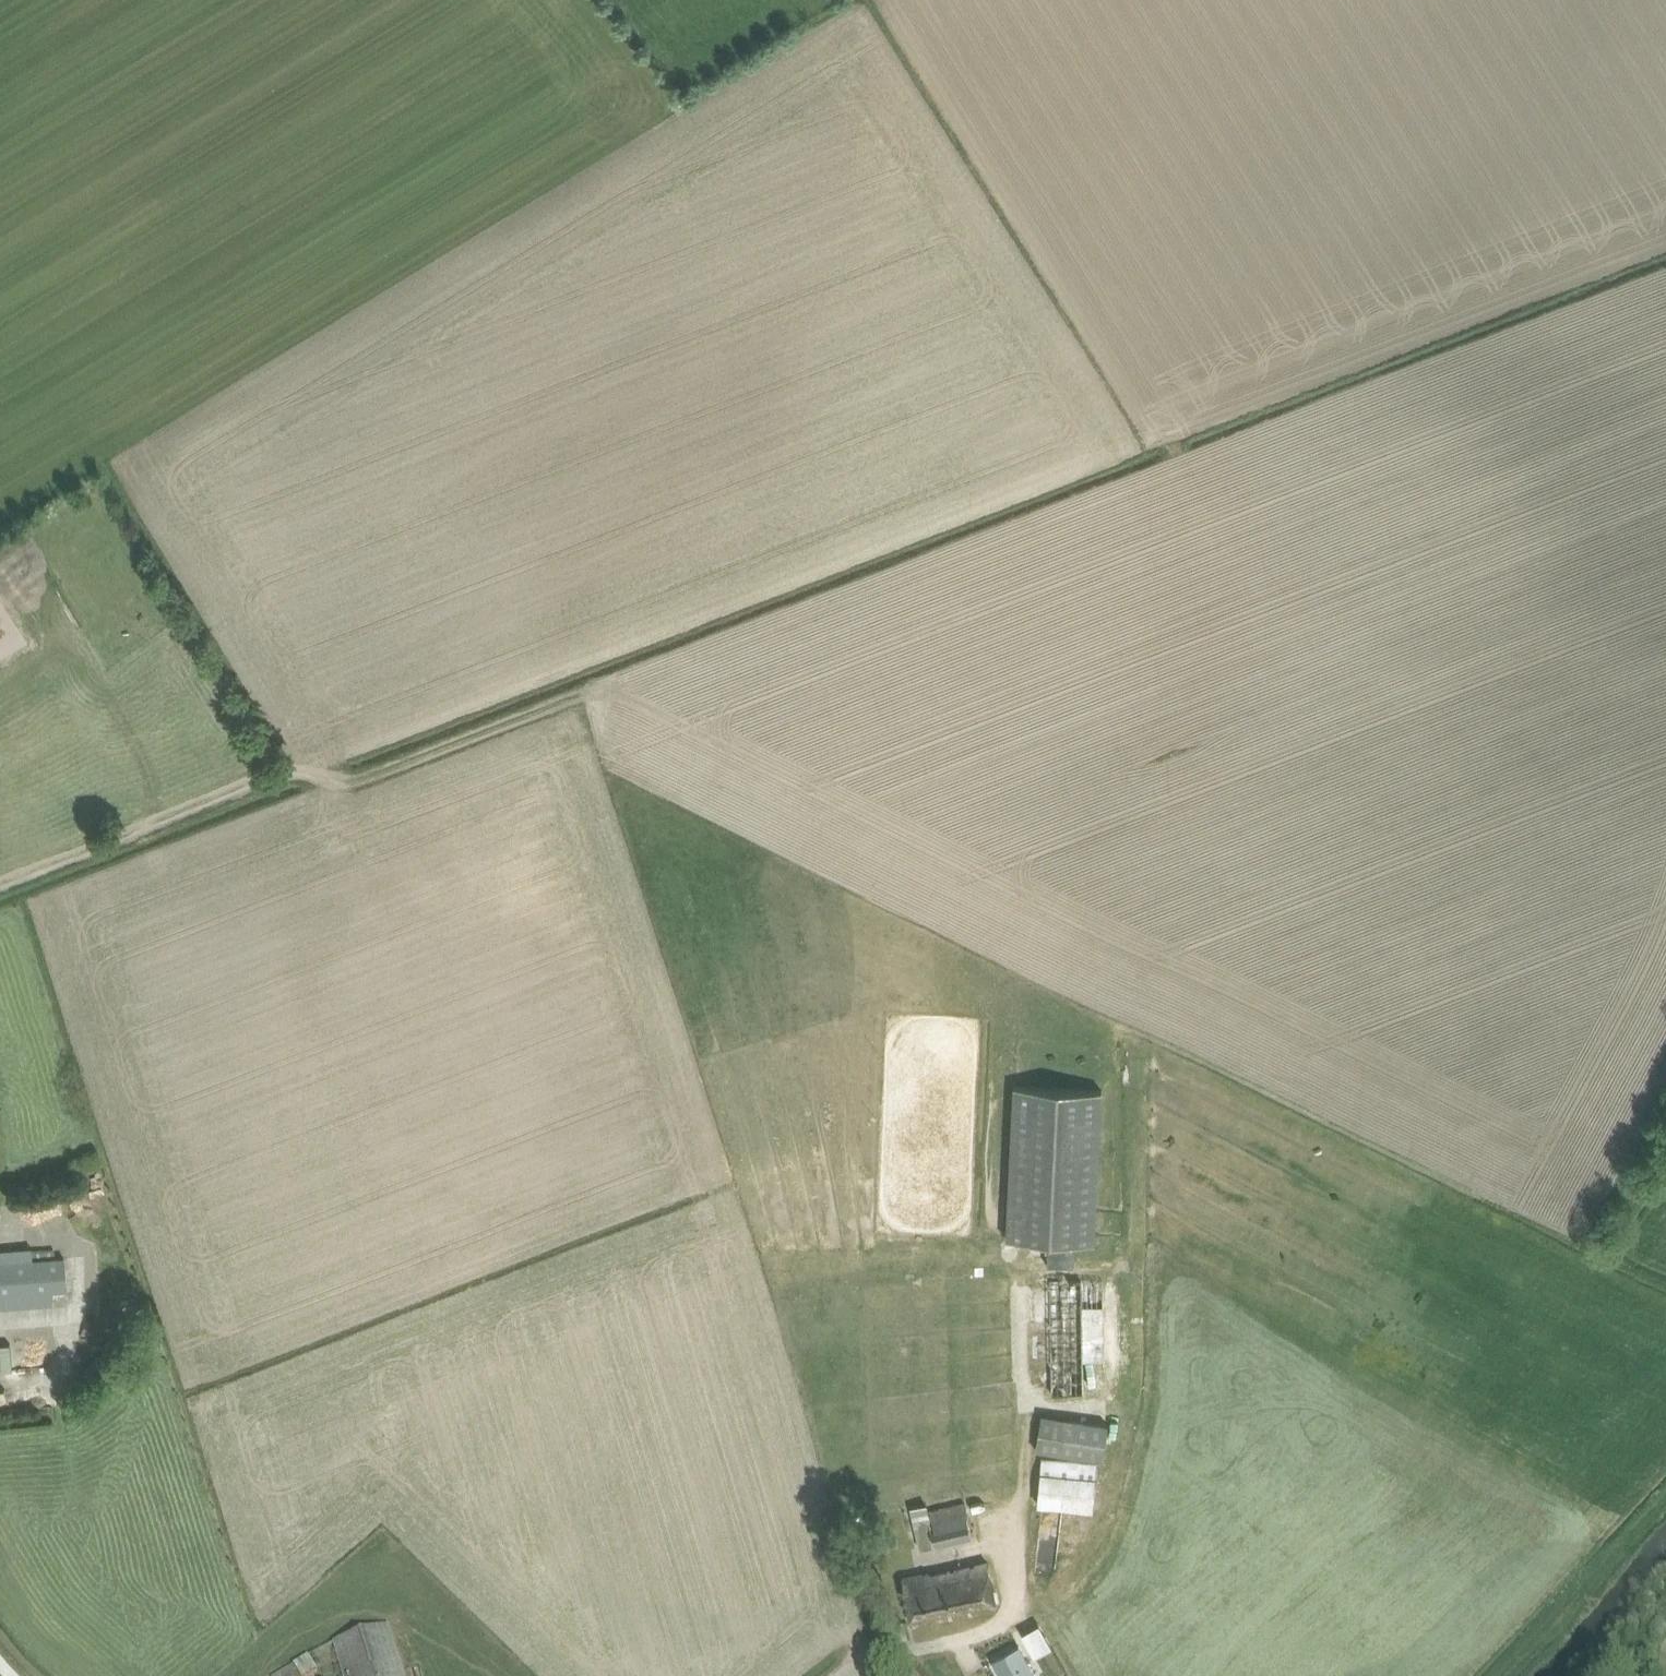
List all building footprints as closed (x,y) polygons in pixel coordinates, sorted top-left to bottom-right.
[(1011,1085),(1005,1237),(1095,1241),(1102,1089),(1011,1085)] [(1048,1242),(1047,1263),(1074,1265),(1075,1243),(1048,1242)] [(68,1290),(66,1258),(0,1263),(0,1295),(68,1290)] [(1096,1359),(1104,1359),(1103,1276),(1048,1276),(1048,1284),(1027,1285),(1028,1314),(1050,1314),(1051,1388),(1096,1387),(1096,1359)] [(1041,1413),(1035,1449),(1102,1459),(1108,1423),(1086,1420),(1086,1419),(1041,1413)] [(965,1500),(928,1508),(927,1502),(912,1506),(922,1547),(935,1543),(936,1545),(972,1535),(965,1500)] [(903,1577),(908,1601),(912,1623),(997,1605),(993,1584),(988,1562),(928,1575),(928,1572),(903,1577)] [(335,1640),(346,1675),(404,1675),(388,1624),(335,1640)] [(992,1660),(1001,1675),(1036,1675),(1019,1645),(992,1660)] [(309,1654),(272,1674),(273,1675),(322,1675),(309,1654)]
